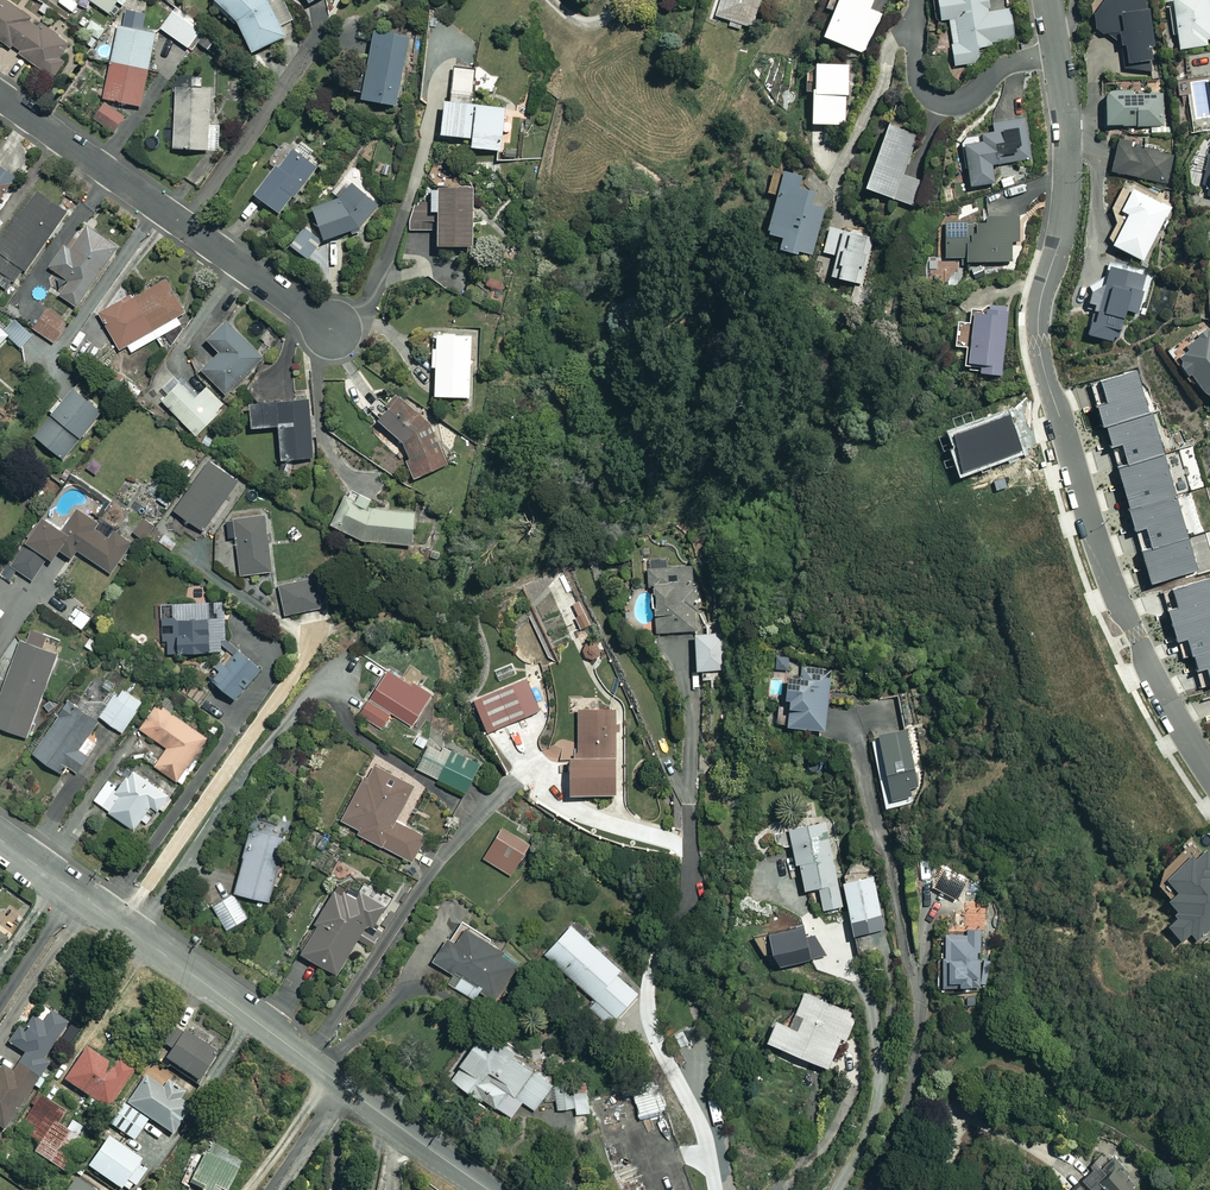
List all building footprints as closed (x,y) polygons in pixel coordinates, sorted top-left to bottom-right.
[(3,0),(0,0),(0,42),(52,78),(64,61),(60,58),(69,45),(3,0)] [(69,0),(60,0),(58,3),(71,13),(77,6),(69,0)] [(248,51),(284,36),(279,26),(293,19),(278,0),(210,0),(248,51)] [(714,16),(753,28),(761,0),(719,0),(714,16)] [(819,36),(863,54),(880,13),(869,9),(873,0),(834,0),(819,36)] [(986,0),(934,0),(937,20),(947,18),(953,65),(979,62),(977,47),(991,45),(991,41),(1013,38),(1009,9),(987,12),(986,0)] [(1093,29),(1122,50),(1124,72),(1151,75),(1147,44),(1150,43),(1144,0),(1103,0),(1091,16),(1093,29)] [(1207,0),(1170,0),(1177,49),(1205,45),(1204,39),(1209,38),(1209,21),(1207,0)] [(200,31),(172,11),(160,29),(188,48),(200,31)] [(105,30),(93,20),(78,36),(90,47),(105,30)] [(152,33),(116,25),(101,100),(137,107),(152,33)] [(406,36),(371,30),(359,99),(394,105),(406,36)] [(847,65),(811,63),(807,122),(844,124),(847,65)] [(451,68),(447,102),(441,101),(437,134),(469,137),(468,147),(499,150),(503,108),(473,104),(476,70),(451,68)] [(179,87),(172,86),(169,148),(219,150),(220,125),(208,125),(209,88),(196,88),(197,72),(179,71),(179,87)] [(1133,95),(1133,90),(1104,90),(1103,124),(1162,126),(1163,96),(1133,95)] [(124,114),(104,102),(93,119),(113,132),(124,114)] [(1026,119),(993,124),(994,132),(979,134),(980,142),(961,144),(967,185),(992,182),(989,165),(1032,158),(1026,119)] [(915,135),(885,123),(861,187),(913,206),(923,181),(901,173),(915,135)] [(1209,142),(1197,195),(1209,198),(1209,142)] [(1173,155),(1114,143),(1108,173),(1167,185),(1173,155)] [(316,169),(292,147),(252,193),(276,214),(316,169)] [(14,178),(0,168),(0,197),(14,178)] [(800,177),(771,169),(765,191),(774,194),(763,232),(779,237),(775,248),(794,253),(795,250),(811,254),(828,197),(797,188),(800,177)] [(352,186),(343,195),(312,205),(323,240),(355,230),(375,207),(352,186)] [(1170,207),(1129,187),(1118,210),(1125,213),(1110,245),(1143,261),(1170,207)] [(471,188),(429,188),(428,211),(434,211),(434,245),(470,245),(471,188)] [(34,190),(4,232),(0,230),(0,281),(10,289),(66,213),(34,190)] [(1018,216),(984,217),(984,221),(942,222),(943,257),(965,257),(965,261),(1009,260),(1009,242),(1018,241),(1018,216)] [(116,246),(85,226),(69,250),(62,246),(48,267),(68,281),(58,295),(75,307),(116,246)] [(873,236),(828,226),(822,252),(833,254),(829,276),(863,283),(873,236)] [(321,241),(303,227),(288,245),(306,259),(321,241)] [(1091,313),(1085,336),(1127,346),(1144,272),(1108,264),(1103,285),(1092,282),(1085,311),(1091,313)] [(129,354),(182,325),(179,319),(184,316),(163,277),(96,314),(117,353),(126,348),(129,354)] [(1007,311),(971,308),(969,323),(954,322),(952,345),(965,346),(962,371),(1001,374),(1007,311)] [(66,320),(55,313),(49,321),(39,314),(29,329),(52,343),(66,320)] [(261,357),(226,321),(206,341),(217,352),(200,370),(224,394),(261,357)] [(1203,330),(1172,361),(1209,400),(1209,337),(1203,330)] [(470,337),(435,335),(432,395),(467,396),(470,337)] [(196,395),(180,380),(160,400),(195,434),(224,404),(205,386),(196,395)] [(99,412),(69,388),(32,435),(61,458),(99,412)] [(445,463),(431,424),(393,395),(373,420),(400,441),(413,475),(445,463)] [(310,458),(307,400),(247,402),(248,427),(276,426),(278,459),(310,458)] [(236,482),(206,461),(172,509),(201,530),(236,482)] [(328,524),(361,540),(411,546),(415,511),(376,510),(344,494),(328,524)] [(97,523),(76,509),(61,531),(40,517),(8,565),(35,583),(57,549),(71,558),(76,551),(110,573),(130,542),(112,530),(107,538),(94,529),(97,523)] [(269,572),(263,516),(225,519),(227,538),(234,537),(238,575),(269,572)] [(176,541),(163,533),(157,542),(170,550),(176,541)] [(693,565),(646,568),(647,586),(650,586),(653,632),(697,629),(693,565)] [(323,607),(318,578),(277,586),(283,615),(323,607)] [(223,651),(225,648),(232,655),(222,665),(217,659),(211,665),(216,670),(208,677),(234,698),(260,666),(225,638),(224,602),(160,604),(161,640),(166,640),(166,653),(223,651)] [(725,634),(693,634),(694,669),(725,669),(725,634)] [(20,641),(0,693),(0,727),(24,737),(56,655),(20,641)] [(789,657),(773,656),(773,669),(788,670),(789,657)] [(784,680),(769,678),(764,723),(823,729),(830,668),(800,664),(799,678),(784,676),(784,680)] [(428,695),(386,671),(360,716),(381,727),(389,712),(411,725),(428,695)] [(538,710),(526,678),(472,699),(485,731),(538,710)] [(141,702),(118,687),(98,717),(121,732),(141,702)] [(96,719),(67,699),(31,753),(59,772),(64,765),(75,773),(87,755),(76,748),(96,719)] [(226,715),(204,699),(198,707),(220,724),(226,715)] [(205,738),(156,703),(138,728),(166,747),(153,765),(175,781),(205,738)] [(615,710),(577,709),(575,757),(567,757),(565,793),(612,795),(615,710)] [(919,801),(907,727),(871,732),(883,807),(919,801)] [(454,756),(428,742),(415,768),(464,793),(479,763),(456,751),(454,756)] [(412,785),(370,763),(340,821),(356,830),(355,833),(410,862),(423,837),(393,821),(412,785)] [(168,795),(131,769),(118,787),(107,780),(92,801),(132,829),(149,805),(157,811),(168,795)] [(253,817),(232,891),(271,902),(292,828),(253,817)] [(840,906),(824,822),(787,829),(794,863),(796,863),(801,889),(817,886),(821,909),(840,906)] [(513,835),(501,828),(482,857),(511,876),(534,840),(517,829),(513,835)] [(1194,936),(1209,924),(1209,853),(1204,845),(1192,855),(1188,849),(1159,872),(1168,883),(1158,890),(1169,903),(1166,906),(1171,912),(1162,919),(1176,937),(1188,928),(1194,936)] [(930,862),(915,861),(914,879),(929,880),(930,862)] [(881,917),(873,876),(841,882),(848,923),(881,917)] [(373,926),(385,904),(337,878),(296,951),(337,975),(366,922),(373,926)] [(246,918),(232,894),(212,906),(227,929),(246,918)] [(1000,902),(968,902),(968,924),(1001,923),(1000,902)] [(493,1001),(519,958),(457,920),(431,961),(459,978),(453,987),(473,999),(478,991),(493,1001)] [(618,969),(569,925),(543,953),(596,1000),(590,1007),(608,1024),(636,993),(614,973),(618,969)] [(0,926),(0,946),(10,933),(0,926)] [(980,985),(980,934),(941,934),(941,985),(980,985)] [(857,1014),(802,990),(793,1012),(800,1015),(795,1028),(773,1019),(763,1040),(826,1068),(840,1037),(846,1039),(857,1014)] [(40,1002),(23,1028),(18,1025),(8,1040),(24,1051),(11,1070),(2,1064),(0,1067),(0,1126),(3,1128),(46,1064),(41,1060),(67,1020),(40,1002)] [(219,1049),(177,1020),(162,1041),(172,1048),(166,1056),(198,1079),(219,1049)] [(519,1101),(533,1110),(553,1081),(478,1030),(444,1079),(505,1121),(519,1101)] [(112,1063),(86,1045),(64,1077),(106,1106),(133,1067),(117,1056),(112,1063)] [(554,1067),(557,1109),(572,1108),(573,1113),(589,1112),(586,1065),(554,1067)] [(164,1086),(145,1073),(126,1102),(124,1101),(110,1122),(134,1138),(149,1116),(172,1132),(193,1100),(167,1082),(164,1086)] [(62,1110),(40,1095),(19,1127),(39,1141),(34,1149),(63,1169),(89,1130),(72,1118),(65,1128),(55,1121),(62,1110)] [(126,1189),(145,1189),(135,1184),(146,1168),(137,1162),(140,1157),(107,1134),(87,1164),(126,1189)] [(209,1142),(190,1181),(205,1188),(204,1189),(225,1189),(241,1157),(209,1142)] [(1071,1186),(1074,1189),(1139,1189),(1109,1154),(1071,1186)] [(76,1174),(65,1189),(99,1189),(76,1174)]
